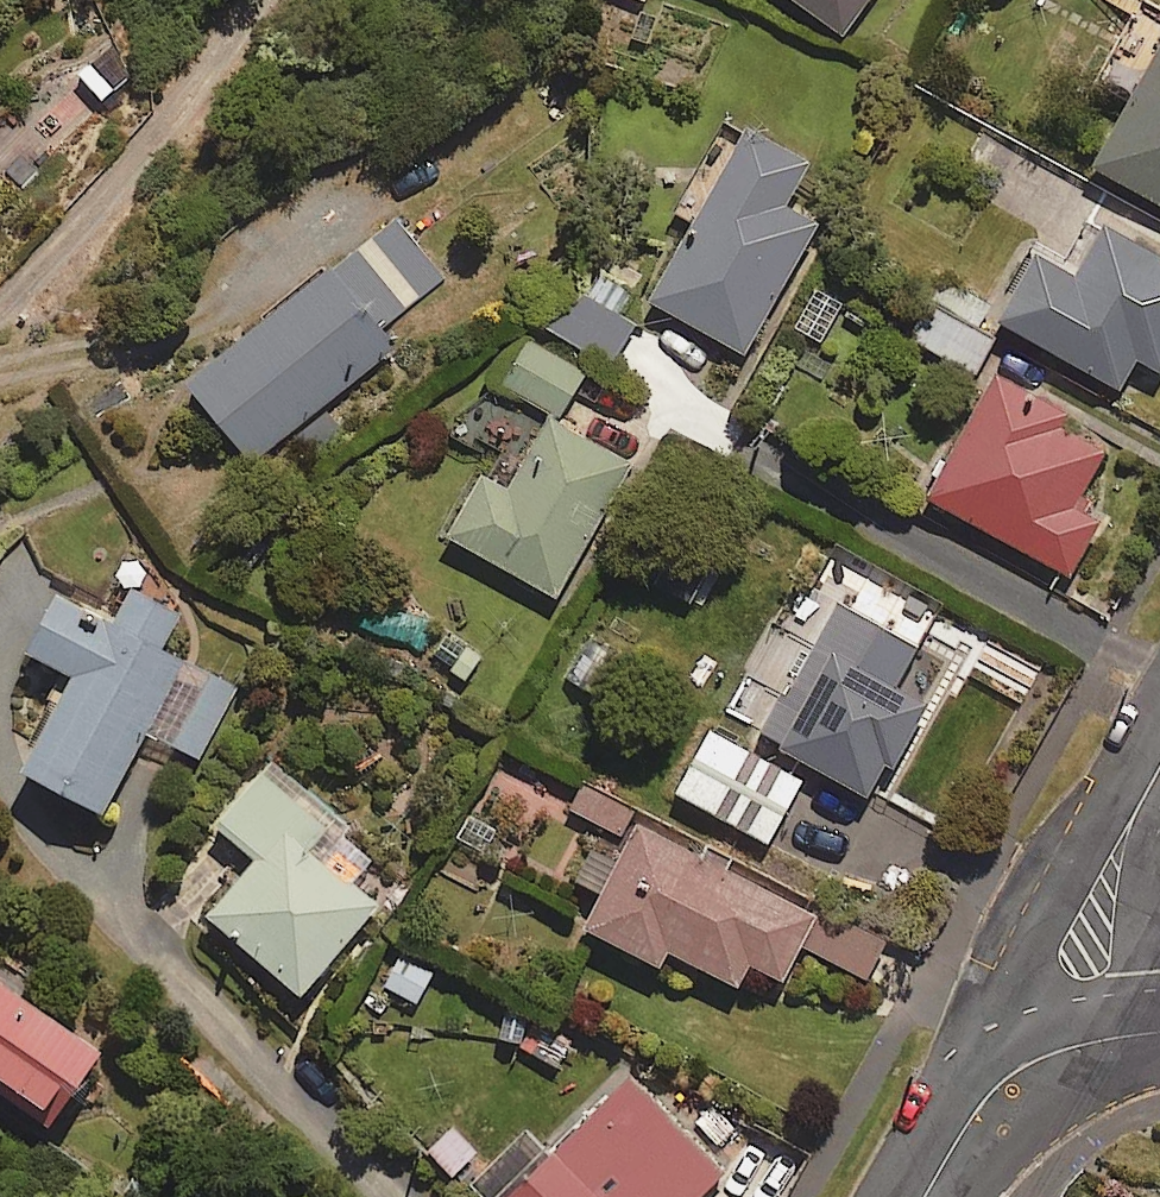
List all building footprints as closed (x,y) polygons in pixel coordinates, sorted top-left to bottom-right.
[(646,14),(652,0),(616,0),(646,14)] [(845,42),(874,0),(785,0),(845,42)] [(134,79),(111,56),(26,137),(49,160),(134,79)] [(1097,176),(1159,210),(1159,58),(1097,176)] [(810,178),(745,143),(652,312),(748,364),(815,241),(785,224),(810,178)] [(442,282),(397,227),(190,398),(251,471),(398,350),(382,331),(442,282)] [(1109,234),(1078,288),(1039,265),(1002,331),(1121,398),(1139,367),(1159,379),(1159,263),(1109,234)] [(908,342),(977,378),(995,343),(981,335),(993,312),(938,283),(908,342)] [(640,332),(578,296),(554,338),(616,374),(640,332)] [(589,381),(536,350),(508,397),(560,429),(589,381)] [(1076,415),(1003,376),(931,510),(1071,585),(1101,529),(1077,516),(1108,460),(1064,436),(1076,415)] [(631,475),(551,430),(511,502),(483,486),(450,546),(558,607),(631,475)] [(199,769),(234,696),(161,662),(179,626),(133,604),(116,640),(57,612),(30,668),(74,690),(25,792),(105,830),(146,744),(199,769)] [(765,750),(870,809),(890,773),(896,777),(929,717),(896,698),(918,658),(840,614),(765,750)] [(490,657),(444,631),(427,661),(473,687),(490,657)] [(806,785),(711,736),(676,804),(771,853),(806,785)] [(407,882),(271,768),(215,835),(259,871),(210,929),(302,1007),(407,882)] [(641,809),(583,781),(567,816),(625,844),(641,809)] [(601,909),(586,942),(666,981),(672,969),(737,1001),(750,974),(785,991),(803,954),(869,986),(886,951),(640,831),(624,863),(596,849),(573,896),(601,909)] [(0,958),(0,1073),(41,1104),(96,1030),(0,958)] [(434,976),(397,958),(381,992),(418,1010),(434,976)] [(553,1159),(530,1135),(469,1195),(471,1196),(706,1196),(726,1178),(632,1082),(553,1159)] [(481,1157),(454,1129),(424,1158),(451,1186),(481,1157)]
